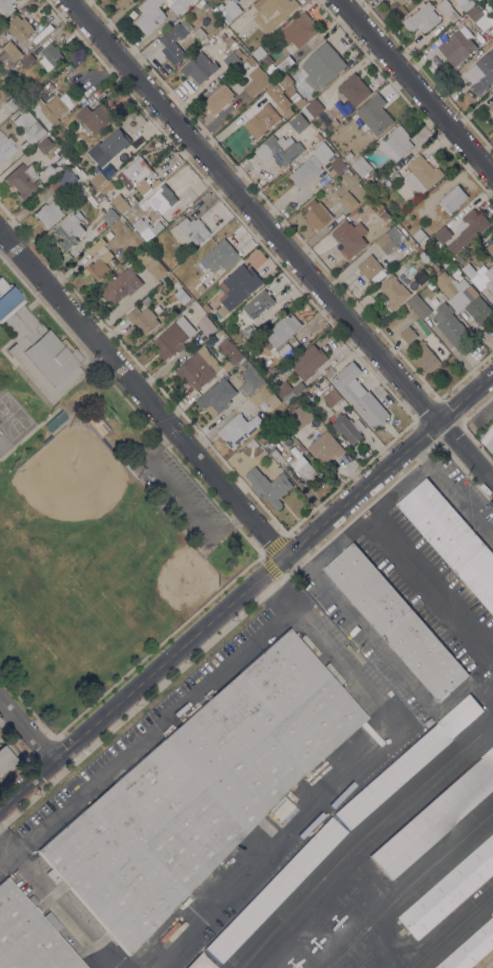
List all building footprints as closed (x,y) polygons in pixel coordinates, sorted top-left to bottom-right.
[(4,17),(0,12),(0,0),(15,0),(11,3),(15,8),(5,17),(4,17)] [(114,2),(117,0),(131,0),(121,9),(114,2)] [(137,7),(145,0),(165,0),(158,6),(165,14),(164,14),(166,16),(164,18),(164,19),(146,35),(135,22),(143,15),(141,13),(142,12),(137,7)] [(169,6),(175,0),(182,0),(187,6),(177,15),(169,6)] [(227,2),(228,0),(230,0),(237,0),(238,1),(236,3),(242,10),(228,23),(220,14),(225,9),(223,6),(227,2)] [(255,9),(265,0),(289,0),(291,0),(296,0),(300,5),(266,35),(252,18),(258,12),(255,9)] [(409,14),(411,16),(428,0),(435,7),(433,9),(441,19),(428,31),(427,30),(424,33),(418,26),(411,32),(409,29),(407,28),(404,25),(404,23),(402,21),(409,14)] [(436,6),(442,0),(446,0),(450,5),(459,16),(452,23),(442,12),(441,12),(436,6)] [(457,3),(460,0),(473,0),(475,2),(465,11),(457,3)] [(482,7),(492,20),(492,22),(483,31),(475,22),(474,22),(466,12),(475,4),(480,9),(482,7)] [(304,10),(316,23),(314,25),(319,30),(298,48),(292,41),(288,43),(279,33),(304,10)] [(4,26),(17,14),(21,19),(24,17),(33,27),(32,27),(34,30),(20,43),(4,26)] [(185,43),(182,39),(179,36),(174,40),(187,55),(175,65),(168,57),(167,59),(164,56),(166,55),(161,50),(165,46),(158,39),(167,31),(178,21),(188,33),(186,35),(190,39),(185,43)] [(437,47),(447,38),(448,38),(464,25),(472,35),(469,38),(477,47),(474,50),(465,58),(454,67),(437,47)] [(0,48),(10,39),(23,54),(13,63),(0,48)] [(302,64),(305,59),(326,41),(347,65),(316,92),(298,72),(302,67),(302,64)] [(40,51),(51,42),(55,47),(56,46),(59,49),(58,50),(64,57),(53,66),(40,51)] [(257,60),(251,53),(260,45),(267,52),(257,60)] [(491,48),(492,50),(492,81),(488,85),(490,87),(480,96),(470,85),(472,83),(463,73),(491,48)] [(199,85),(189,74),(186,77),(179,69),(201,50),(212,63),(214,61),(220,67),(199,85)] [(231,69),(223,59),(233,50),(241,60),(231,69)] [(25,68),(20,61),(30,52),(36,59),(25,68)] [(261,59),(267,53),(274,61),(272,63),(274,66),(288,54),(294,61),(273,78),(268,72),(270,70),(267,66),(261,59)] [(252,98),(242,87),(252,79),(247,74),(258,65),(272,80),(252,98)] [(7,71),(10,74),(5,79),(2,76),(7,71)] [(372,91),(355,107),(337,87),(354,72),(372,91)] [(296,87),(303,80),(312,90),(304,97),(296,87)] [(55,87),(50,91),(47,86),(52,82),(55,87)] [(214,115),(202,101),(224,82),(233,93),(231,95),(233,97),(230,99),(231,101),(228,103),(214,115)] [(274,82),(283,92),(273,100),(265,90),(274,82)] [(70,99),(80,90),(84,96),(84,97),(86,99),(81,103),(79,101),(74,105),(74,104),(70,99)] [(288,96),(294,90),(306,102),(299,108),(288,96)] [(354,112),(377,92),(387,104),(382,108),(393,121),(375,137),(354,112)] [(59,115),(60,116),(57,118),(59,121),(52,126),(53,127),(49,130),(46,126),(45,126),(31,108),(38,103),(41,100),(44,104),(57,94),(68,107),(59,115)] [(12,111),(4,103),(14,95),(21,103),(12,111)] [(314,117),(305,107),(315,97),(324,108),(314,117)] [(30,106),(27,102),(31,98),(35,103),(30,106)] [(261,134),(249,119),(262,108),(261,107),(268,101),(281,117),(261,134)] [(76,113),(86,105),(92,111),(102,103),(115,118),(95,135),(76,113)] [(47,131),(30,146),(20,135),(23,133),(12,121),(26,108),(47,131)] [(309,124),(301,130),(291,118),(298,112),(309,124)] [(334,118),(338,122),(329,130),(325,125),(334,118)] [(377,144),(400,124),(411,136),(408,139),(414,146),(394,163),(377,144)] [(118,127),(120,130),(121,129),(123,131),(122,132),(124,134),(125,133),(131,139),(129,141),(129,142),(107,162),(101,154),(104,151),(99,144),(118,127)] [(9,159),(0,166),(0,132),(7,140),(9,138),(14,143),(12,145),(15,149),(7,157),(9,159)] [(292,139),(293,137),(297,141),(298,141),(305,149),(292,160),(285,167),(283,164),(281,166),(271,154),(263,161),(254,151),(273,134),(277,139),(281,135),(284,139),(289,135),(292,139)] [(46,136),(52,142),(53,141),(54,143),(53,144),(54,145),(44,154),(36,145),(46,136)] [(314,153),(312,150),(323,141),(334,153),(319,166),(322,169),(319,171),(320,172),(299,189),(288,176),(314,153)] [(122,150),(126,155),(117,163),(112,158),(122,150)] [(404,176),(410,170),(406,165),(420,153),(433,168),(435,167),(437,169),(439,167),(445,174),(426,190),(420,195),(404,176)] [(339,155),(347,165),(337,173),(338,174),(332,178),(327,172),(333,168),(329,164),(339,155)] [(352,164),(362,155),(373,168),(362,177),(352,164)] [(62,156),(69,163),(60,171),(57,167),(54,163),(62,156)] [(127,191),(118,180),(113,184),(108,179),(113,175),(114,176),(115,175),(113,174),(119,169),(120,170),(121,170),(121,171),(125,167),(126,168),(133,162),(132,162),(137,158),(141,161),(143,159),(153,171),(146,176),(143,177),(145,179),(150,175),(155,181),(150,185),(151,187),(152,188),(143,196),(134,186),(127,191)] [(22,202),(16,195),(18,193),(11,184),(8,187),(2,180),(21,163),(23,165),(23,164),(25,166),(24,167),(26,169),(22,172),(37,188),(22,202)] [(43,169),(50,163),(58,173),(52,179),(43,169)] [(70,168),(75,164),(80,169),(75,174),(70,168)] [(66,189),(65,188),(58,195),(53,190),(52,192),(50,190),(52,188),(49,186),(57,179),(56,178),(68,167),(78,178),(66,189)] [(98,187),(90,178),(99,171),(106,179),(98,187)] [(394,186),(388,191),(382,183),(388,179),(394,186)] [(111,188),(109,190),(108,189),(105,192),(100,187),(105,182),(111,188)] [(164,183),(170,189),(174,193),(173,194),(178,200),(160,215),(155,210),(154,211),(149,205),(143,210),(139,205),(164,183)] [(452,211),(451,211),(448,214),(444,209),(442,210),(440,208),(442,206),(438,202),(441,199),(458,184),(469,196),(452,211)] [(359,203),(349,211),(338,199),(347,190),(359,203)] [(110,201),(119,193),(130,206),(122,214),(110,201)] [(97,203),(94,206),(86,197),(90,194),(97,203)] [(334,217),(319,230),(314,225),(311,228),(306,222),(308,219),(304,215),(307,213),(303,208),(314,198),(317,202),(319,201),(334,217)] [(42,224),(40,226),(35,221),(37,219),(33,214),(39,208),(44,204),(46,206),(53,199),(60,207),(59,208),(61,209),(63,207),(66,210),(64,213),(47,229),(42,224)] [(109,225),(101,216),(111,207),(119,216),(109,225)] [(454,255),(446,246),(460,233),(455,228),(463,220),(461,218),(473,207),(478,213),(481,211),(491,223),(454,255)] [(73,213),(74,214),(78,210),(84,217),(80,220),(80,221),(78,223),(85,231),(81,234),(79,232),(74,236),(78,240),(66,251),(58,242),(58,241),(59,240),(60,240),(61,240),(62,241),(64,239),(60,234),(59,235),(57,232),(55,229),(73,213)] [(391,215),(395,220),(388,226),(384,221),(391,215)] [(139,233),(140,233),(132,224),(140,217),(143,220),(147,216),(150,219),(147,221),(149,224),(150,223),(152,224),(151,225),(152,227),(159,221),(164,226),(146,242),(139,233)] [(349,259),(347,257),(345,258),(341,254),(344,252),(336,244),(338,242),(330,233),(347,219),(354,226),(365,216),(370,222),(364,227),(367,230),(361,236),(367,243),(349,259)] [(176,224),(176,225),(186,217),(190,221),(194,218),(195,220),(198,217),(211,233),(195,246),(193,244),(186,250),(169,230),(176,224)] [(398,245),(387,255),(375,241),(394,224),(404,236),(396,244),(398,245)] [(442,244),(433,234),(444,225),(453,234),(442,244)] [(428,238),(431,242),(423,249),(419,245),(420,244),(412,235),(420,228),(429,237),(428,238)] [(102,237),(106,242),(91,256),(86,250),(102,237)] [(206,269),(199,261),(224,238),(241,256),(227,268),(223,264),(214,273),(208,267),(206,269)] [(492,257),(492,240),(485,248),(492,257)] [(416,249),(420,246),(430,258),(425,263),(418,254),(419,253),(416,249)] [(168,271),(157,280),(143,263),(141,265),(136,259),(139,256),(148,248),(168,271)] [(111,269),(111,270),(98,281),(90,272),(86,276),(82,271),(92,262),(93,263),(109,250),(113,255),(113,256),(119,263),(111,269)] [(383,268),(369,280),(364,274),(362,275),(359,271),(360,270),(357,266),(371,254),(383,268)] [(441,263),(451,254),(454,258),(447,264),(445,267),(441,263)] [(461,268),(468,262),(477,273),(470,279),(461,268)] [(218,298),(225,292),(218,284),(242,263),(247,269),(250,266),(263,281),(222,317),(216,310),(223,304),(218,298)] [(433,263),(436,265),(441,270),(437,274),(430,266),(433,263)] [(143,284),(129,295),(127,293),(115,304),(110,298),(107,300),(99,291),(109,283),(109,281),(112,279),(113,279),(123,270),(124,271),(131,265),(137,272),(135,274),(143,284)] [(492,265),(492,266),(492,294),(484,284),(490,279),(484,273),(492,265)] [(478,295),(492,312),(492,316),(481,327),(464,307),(458,312),(454,307),(448,300),(449,298),(433,280),(444,270),(448,275),(449,274),(454,280),(455,279),(458,282),(463,278),(469,285),(470,284),(479,294),(478,295)] [(393,310),(387,303),(390,301),(388,299),(389,299),(377,286),(388,277),(389,278),(393,275),(394,276),(395,275),(397,277),(396,278),(400,284),(401,283),(411,293),(393,310)] [(2,321),(0,322),(0,278),(7,286),(9,284),(12,288),(13,287),(15,288),(17,291),(18,293),(19,292),(20,294),(22,298),(22,299),(24,302),(21,304),(37,322),(38,322),(45,330),(47,329),(59,343),(64,339),(72,350),(74,348),(84,360),(77,366),(84,374),(52,402),(6,351),(15,342),(11,338),(14,335),(2,321)] [(201,283),(205,287),(200,292),(196,287),(201,283)] [(190,298),(183,304),(173,293),(181,287),(190,298)] [(253,319),(242,307),(264,288),(267,292),(268,290),(271,293),(269,294),(274,300),(253,319)] [(407,302),(421,289),(426,294),(422,298),(433,310),(422,319),(407,302)] [(434,326),(436,325),(436,324),(439,322),(433,316),(438,312),(435,309),(444,301),(454,312),(452,313),(471,335),(456,348),(442,332),(441,333),(435,327),(434,326)] [(145,335),(135,323),(133,324),(125,315),(136,306),(141,312),(147,306),(156,316),(155,317),(159,323),(145,335)] [(281,356),(275,349),(276,348),(273,345),(268,350),(259,340),(269,332),(268,331),(282,318),(283,319),(288,315),(290,317),(292,314),(301,324),(298,327),(299,328),(289,337),(292,340),(288,343),(291,347),(281,356)] [(182,315),(196,330),(182,342),(185,346),(178,352),(177,351),(169,358),(168,357),(164,360),(156,351),(160,347),(156,342),(155,343),(153,341),(182,315)] [(196,323),(206,315),(217,328),(207,336),(196,323)] [(249,322),(253,326),(255,325),(260,331),(250,340),(241,330),(249,322)] [(409,325),(418,336),(408,344),(399,334),(409,325)] [(216,339),(213,335),(219,329),(223,333),(216,339)] [(220,350),(217,346),(226,337),(230,341),(243,356),(233,365),(220,350)] [(423,341),(425,340),(426,342),(425,344),(442,362),(428,374),(413,357),(421,350),(416,344),(422,339),(423,341)] [(313,343),(318,349),(320,347),(328,358),(312,372),(313,373),(304,381),(292,367),(290,370),(286,366),(313,343)] [(216,373),(196,390),(191,384),(189,385),(182,378),(181,378),(174,371),(177,368),(178,368),(203,345),(222,367),(216,372),(216,373)] [(283,356),(287,361),(282,366),(278,361),(283,356)] [(251,364),(246,369),(239,362),(243,357),(251,364)] [(367,392),(368,390),(390,415),(385,419),(387,422),(381,427),(379,424),(374,429),(330,379),(352,360),(362,371),(355,377),(360,384),(367,392)] [(240,375),(252,365),(265,381),(246,397),(238,387),(246,380),(243,376),(241,377),(240,375)] [(224,377),(225,378),(229,374),(238,384),(233,388),(237,393),(229,400),(231,402),(218,413),(211,404),(203,410),(195,401),(224,377)] [(296,395),(297,396),(287,404),(274,389),(285,380),(292,388),(301,380),(306,387),(296,395)] [(269,404),(268,405),(264,400),(256,408),(247,398),(266,382),(274,392),(273,393),(281,402),(273,409),(269,404)] [(317,387),(313,391),(309,387),(314,383),(317,387)] [(331,407),(324,400),(323,401),(321,398),(332,388),(341,397),(331,407)] [(298,429),(287,416),(303,402),(314,416),(298,429)] [(240,413),(242,415),(245,412),(247,415),(244,418),(247,421),(248,420),(249,421),(257,414),(263,421),(260,424),(261,425),(233,450),(230,447),(229,447),(225,443),(226,442),(223,439),(216,432),(239,412),(240,413)] [(357,418),(365,427),(360,432),(363,436),(352,445),(341,432),(339,433),(331,424),(335,420),(334,418),(337,416),(336,415),(340,412),(342,414),(344,413),(348,419),(349,418),(353,422),(357,418)] [(480,441),(492,424),(492,453),(489,450),(490,449),(485,445),(486,445),(480,441)] [(345,451),(338,457),(335,453),(322,464),(307,447),(327,430),(345,451)] [(479,431),(483,435),(478,439),(475,435),(479,431)] [(253,438),(259,444),(257,445),(255,447),(252,447),(250,447),(248,446),(246,444),(253,438)] [(269,452),(274,447),(282,456),(277,461),(269,452)] [(317,471),(316,472),(317,473),(314,475),(314,474),(313,475),(315,477),(311,480),(309,478),(308,479),(309,480),(306,482),(300,475),(298,476),(295,472),(296,471),(295,470),(294,471),(292,469),(293,468),(290,464),(302,455),(317,471)] [(255,466),(263,475),(263,474),(270,482),(282,471),(287,477),(286,478),(293,485),(278,499),(283,504),(281,505),(282,506),(278,509),(277,508),(276,509),(261,492),(258,495),(250,486),(253,484),(244,475),(255,466)] [(426,477),(492,553),(492,614),(396,504),(426,477)] [(469,674),(439,700),(323,568),(353,541),(469,674)] [(288,629),(366,718),(290,784),(128,955),(61,879),(54,884),(45,873),(51,868),(36,851),(288,629)] [(347,830),(333,813),(470,693),(484,710),(347,830)] [(422,723),(431,716),(434,721),(426,728),(422,723)] [(16,760),(0,774),(0,748),(3,745),(16,760)] [(368,856),(492,745),(492,789),(390,880),(368,856)] [(330,817),(346,832),(220,964),(204,948),(330,817)] [(398,917),(492,833),(492,874),(418,940),(398,917)] [(55,932),(86,967),(0,967),(0,882),(6,877),(26,900),(32,895),(38,903),(35,906),(40,912),(39,914),(42,917),(48,912),(61,927),(55,932)] [(434,967),(492,916),(492,948),(470,967),(434,967)] [(199,953),(215,967),(185,967),(199,953)]
